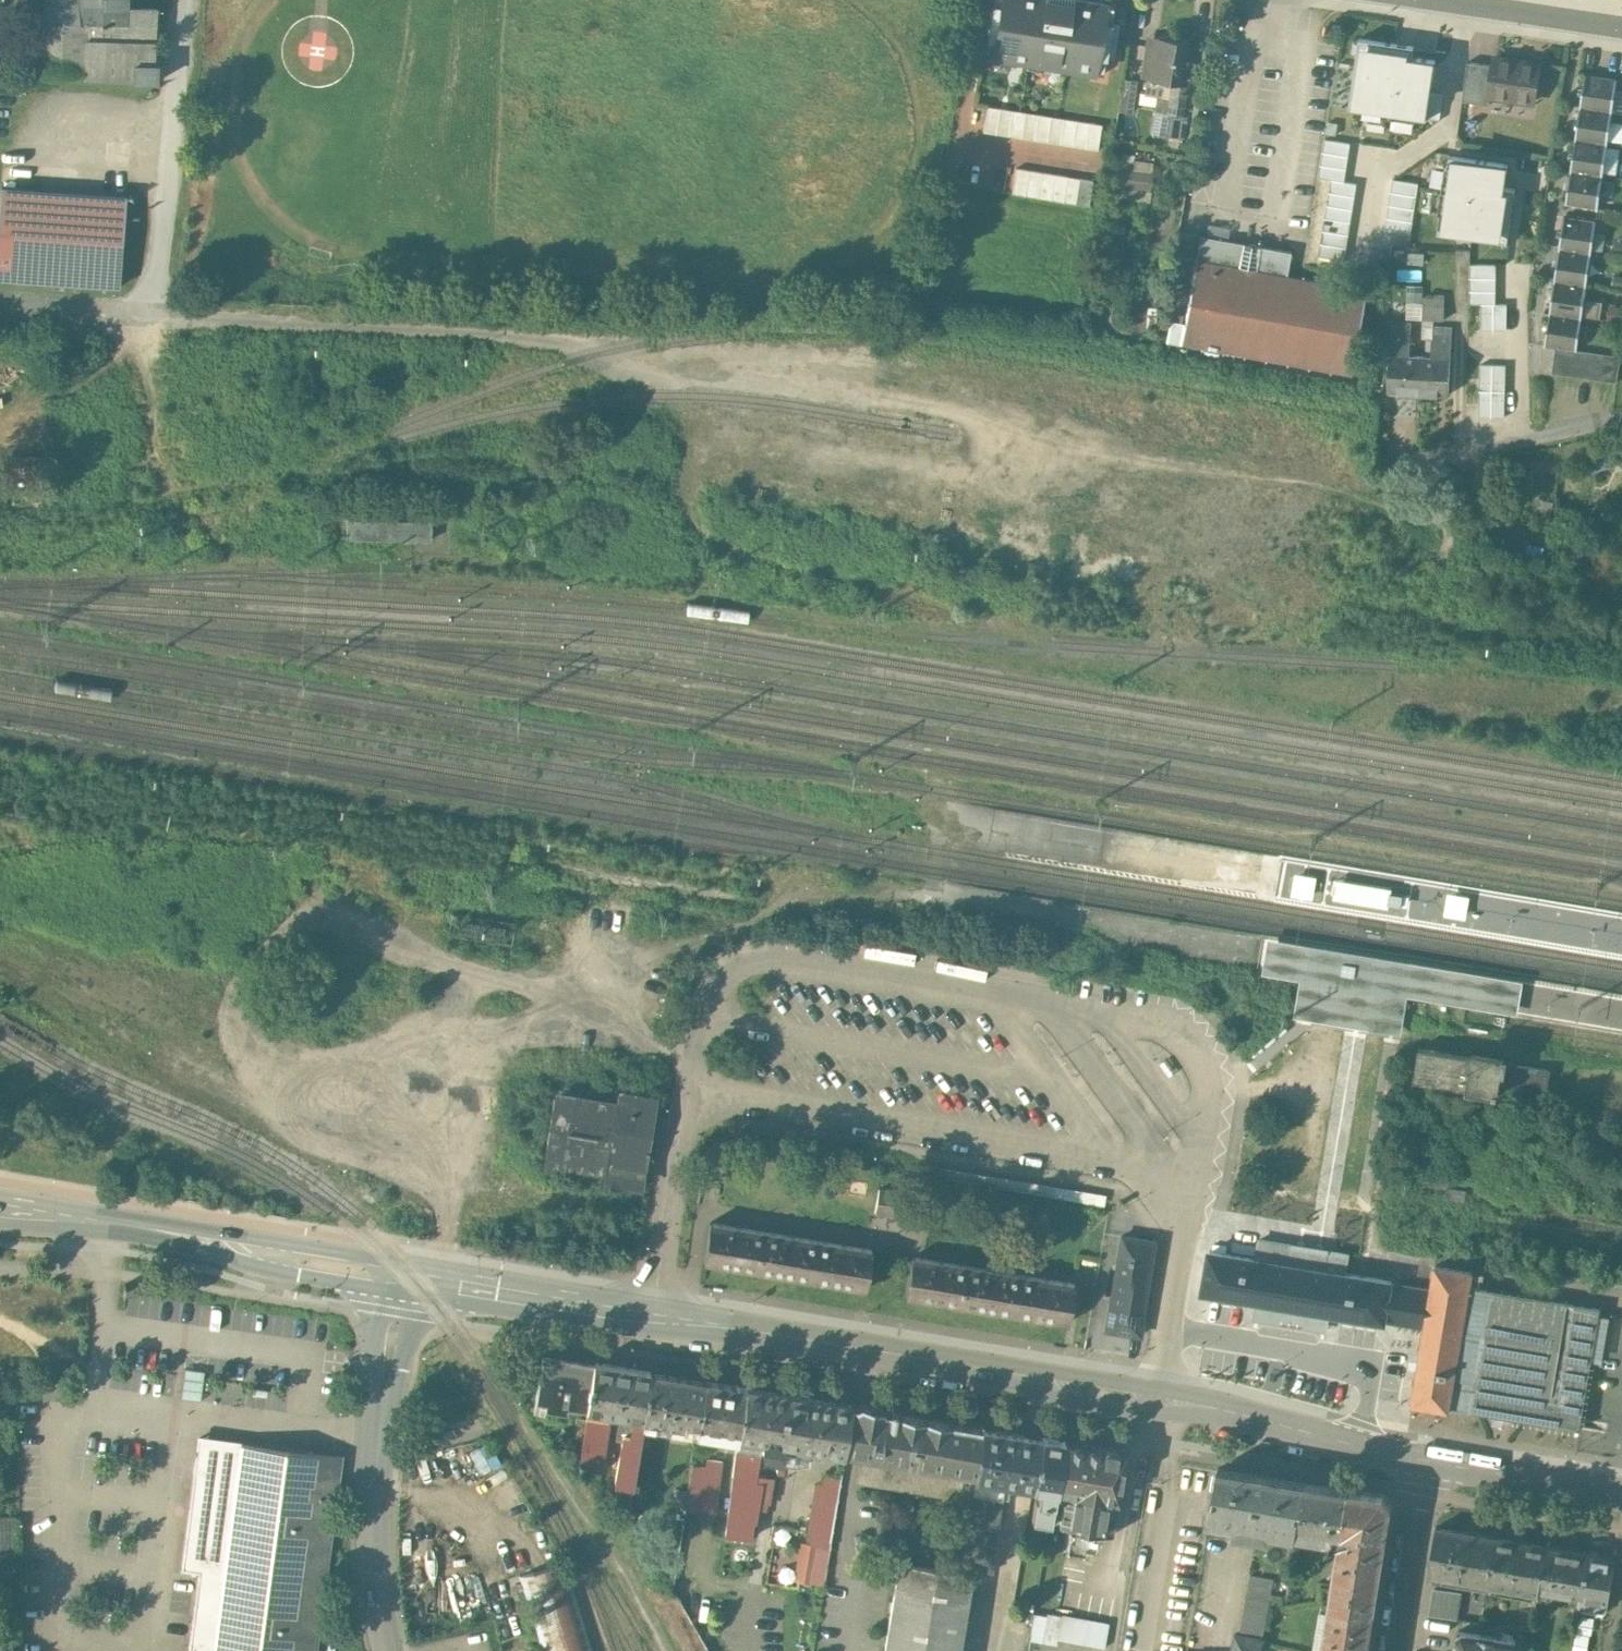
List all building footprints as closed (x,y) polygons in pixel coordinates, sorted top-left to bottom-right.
[(43,22),(156,24),(157,9),(127,9),(128,0),(45,0),(43,22)] [(1000,4),(992,2),(986,38),(994,39),(992,56),(1028,62),(1067,68),(1095,73),(1097,56),(1105,57),(1113,58),(1114,55),(1119,23),(1111,22),(1103,20),(1106,4),(1083,0),(1001,0),(1000,4)] [(1114,5),(1106,4),(1103,20),(1111,22),(1114,5)] [(156,24),(43,22),(38,70),(84,72),(84,76),(133,79),(132,81),(157,82),(157,65),(154,65),(156,24)] [(1193,44),(1154,37),(1153,45),(1149,70),(1148,77),(1172,81),(1168,108),(1182,110),(1193,44)] [(1358,37),(1349,104),(1423,114),(1430,58),(1414,56),(1416,45),(1358,37)] [(1153,45),(1146,44),(1142,69),(1149,70),(1153,45)] [(1105,57),(1097,56),(1095,73),(1103,74),(1105,57)] [(1538,63),(1495,57),(1494,65),(1490,95),(1491,96),(1533,102),(1538,63)] [(1494,65),(1468,61),(1462,100),(1490,104),(1491,96),(1490,95),(1494,65)] [(1067,68),(1028,62),(1027,68),(1066,74),(1067,68)] [(1617,79),(1585,74),(1580,106),(1612,111),(1617,79)] [(1102,150),(1106,125),(987,106),(983,132),(1102,150)] [(1168,108),(1157,106),(1154,128),(1178,132),(1182,110),(1168,108)] [(1612,111),(1580,106),(1575,138),(1608,143),(1612,111)] [(1608,143),(1575,138),(1571,170),(1603,175),(1608,143)] [(1322,152),(1349,157),(1351,143),(1324,139),(1322,152)] [(1511,160),(1446,151),(1435,233),(1510,243),(1518,188),(1508,187),(1511,160)] [(1320,164),(1346,168),(1349,157),(1322,152),(1320,164)] [(1132,165),(1123,164),(1120,186),(1140,189),(1142,173),(1131,172),(1132,165)] [(1320,164),(1318,177),(1331,179),(1344,181),(1346,168),(1320,164)] [(1094,180),(1018,168),(1013,195),(1090,207),(1094,180)] [(1603,175),(1571,170),(1566,203),(1598,208),(1603,175)] [(1393,178),(1391,192),(1418,197),(1420,182),(1393,178)] [(1344,181),(1331,179),(1329,192),(1355,196),(1357,184),(1344,181)] [(2,186),(0,207),(0,277),(120,286),(126,195),(2,186)] [(1355,196),(1329,192),(1327,206),(1340,208),(1353,211),(1355,196)] [(1389,205),(1415,210),(1418,197),(1391,192),(1389,205)] [(1387,218),(1413,222),(1415,210),(1389,205),(1387,218)] [(1340,208),(1327,206),(1325,217),(1351,222),(1353,211),(1340,208)] [(1607,209),(1605,222),(1621,224),(1621,211),(1607,209)] [(1596,221),(1564,216),(1559,248),(1591,253),(1596,221)] [(1351,222),(1325,217),(1323,230),(1349,234),(1351,222)] [(1387,218),(1385,230),(1411,235),(1413,222),(1387,218)] [(1347,247),(1349,234),(1323,230),(1321,243),(1347,247)] [(1292,253),(1201,236),(1196,260),(1195,260),(1195,261),(1196,261),(1193,280),(1192,280),(1191,281),(1192,282),(1189,301),(1188,301),(1187,303),(1188,303),(1185,323),(1184,323),(1184,324),(1185,324),(1181,343),(1180,343),(1180,344),(1181,344),(1181,345),(1202,349),(1201,351),(1203,351),(1203,349),(1223,352),(1223,354),(1224,355),(1225,353),(1244,356),(1244,358),(1246,359),(1246,357),(1266,360),(1266,362),(1267,362),(1268,360),(1288,364),(1287,366),(1289,366),(1289,364),(1309,368),(1309,370),(1310,370),(1311,368),(1330,372),(1330,374),(1332,374),(1332,372),(1353,375),(1354,375),(1354,374),(1353,373),(1356,355),(1357,355),(1358,354),(1357,353),(1360,333),(1361,334),(1361,332),(1360,332),(1364,312),(1365,312),(1365,311),(1364,311),(1368,292),(1369,292),(1369,291),(1368,291),(1368,290),(1348,286),(1348,284),(1346,284),(1345,286),(1326,282),(1327,280),(1324,280),(1324,282),(1305,279),(1305,276),(1303,276),(1303,278),(1288,276),(1292,253)] [(1347,247),(1321,243),(1319,256),(1345,260),(1347,247)] [(1591,253),(1559,248),(1554,280),(1587,285),(1591,253)] [(1470,263),(1469,277),(1496,278),(1496,264),(1470,263)] [(1469,277),(1469,290),(1495,290),(1496,278),(1469,277)] [(1587,285),(1554,280),(1550,312),(1582,317),(1587,285)] [(1469,290),(1468,302),(1482,302),(1495,303),(1495,290),(1469,290)] [(1435,298),(1424,297),(1424,306),(1435,306),(1435,298)] [(1495,303),(1482,302),(1481,329),(1495,329),(1495,303)] [(1495,303),(1495,329),(1507,329),(1508,303),(1495,303)] [(1424,306),(1422,306),(1422,319),(1444,320),(1444,306),(1435,306),(1424,306)] [(1582,317),(1550,312),(1545,345),(1556,346),(1569,348),(1577,349),(1582,317)] [(1411,323),(1392,322),(1391,353),(1414,355),(1415,342),(1410,342),(1411,323)] [(1452,327),(1433,326),(1432,338),(1426,338),(1425,352),(1429,355),(1450,357),(1452,327)] [(1569,348),(1556,346),(1552,372),(1565,374),(1569,348)] [(1577,349),(1569,348),(1565,374),(1578,376),(1582,350),(1577,349)] [(1595,352),(1582,350),(1578,376),(1591,378),(1595,352)] [(1608,354),(1595,352),(1591,378),(1604,380),(1608,354)] [(1414,355),(1391,353),(1388,391),(1418,393),(1420,355),(1414,355)] [(1621,356),(1608,354),(1604,380),(1617,382),(1621,356)] [(1429,355),(1420,355),(1418,393),(1448,395),(1450,357),(1429,355)] [(1480,364),(1479,390),(1492,390),(1493,364),(1480,364)] [(1493,364),(1492,390),(1505,391),(1505,364),(1493,364)] [(1492,390),(1479,390),(1478,416),(1492,416),(1492,390)] [(1492,390),(1492,416),(1504,417),(1505,391),(1492,390)] [(370,536),(424,537),(425,518),(370,518),(370,536)] [(1370,884),(1337,879),(1335,889),(1333,899),(1388,907),(1388,903),(1389,898),(1390,892),(1391,888),(1370,884)] [(1388,903),(1402,905),(1403,900),(1403,895),(1390,892),(1389,898),(1388,903)] [(1523,977),(1267,937),(1262,972),(1299,978),(1293,1016),(1401,1033),(1407,994),(1517,1012),(1523,977)] [(1506,1060),(1417,1046),(1412,1080),(1486,1091),(1501,1093),(1506,1060)] [(1511,1078),(1543,1081),(1545,1065),(1513,1062),(1511,1078)] [(562,1086),(550,1156),(648,1173),(662,1090),(625,1084),(623,1096),(562,1086)] [(878,1186),(873,1213),(918,1221),(923,1194),(878,1186)] [(866,1290),(874,1251),(711,1221),(704,1260),(866,1290)] [(1142,1338),(1155,1240),(1116,1236),(1103,1333),(1142,1338)] [(1209,1248),(1201,1295),(1211,1296),(1254,1304),(1272,1307),(1312,1314),(1327,1317),(1396,1329),(1397,1322),(1426,1327),(1433,1288),(1333,1270),(1318,1268),(1257,1257),(1209,1248)] [(1070,1322),(1077,1283),(915,1253),(907,1292),(1070,1322)] [(1471,1272),(1436,1267),(1433,1288),(1426,1327),(1413,1402),(1449,1408),(1450,1406),(1469,1287),(1471,1272)] [(1611,1309),(1469,1287),(1450,1406),(1589,1432),(1611,1309)] [(1327,1317),(1254,1304),(1251,1320),(1324,1333),(1327,1317)] [(649,1375),(594,1366),(587,1411),(642,1420),(649,1375)] [(702,1383),(649,1375),(642,1420),(695,1429),(702,1383)] [(744,1390),(702,1382),(702,1383),(695,1429),(736,1436),(744,1390)] [(770,1394),(744,1390),(736,1436),(731,1479),(753,1484),(758,1451),(761,1451),(770,1394)] [(849,1406),(770,1394),(761,1451),(762,1453),(764,1455),(765,1456),(768,1456),(770,1456),(772,1456),(774,1455),(775,1453),(776,1451),(777,1449),(777,1447),(776,1445),(779,1444),(841,1453),(849,1406)] [(979,1427),(849,1406),(841,1453),(972,1474),(979,1427)] [(1023,1434),(979,1427),(972,1474),(972,1478),(1016,1484),(1023,1434)] [(1063,1441),(1023,1434),(1016,1484),(1055,1491),(1063,1441)] [(216,1440),(213,1464),(196,1462),(194,1474),(193,1474),(181,1570),(198,1571),(188,1650),(314,1650),(340,1457),(330,1455),(216,1440)] [(1122,1450),(1063,1441),(1055,1491),(1050,1521),(1110,1530),(1122,1450)] [(717,1510),(721,1457),(703,1456),(702,1462),(687,1461),(684,1508),(717,1510)] [(1307,1480),(1218,1466),(1208,1522),(1297,1537),(1298,1532),(1307,1480)] [(821,1583),(836,1471),(811,1468),(796,1579),(821,1583)] [(1349,1487),(1307,1480),(1298,1532),(1330,1537),(1333,1536),(1335,1530),(1343,1531),(1349,1487)] [(1385,1493),(1349,1487),(1343,1531),(1351,1532),(1351,1535),(1342,1538),(1334,1585),(1379,1592),(1392,1505),(1385,1493)] [(0,1516),(0,1529),(16,1529),(16,1516),(0,1516)] [(1497,1535),(1437,1524),(1429,1572),(1488,1583),(1497,1535)] [(0,1529),(0,1542),(16,1542),(16,1529),(0,1529)] [(1548,1545),(1497,1535),(1488,1583),(1541,1592),(1542,1589),(1548,1545)] [(16,1542),(0,1542),(0,1555),(16,1555),(16,1542)] [(1587,1552),(1548,1545),(1542,1589),(1580,1596),(1587,1552)] [(1614,1557),(1587,1552),(1580,1596),(1578,1603),(1606,1608),(1614,1557)] [(904,1554),(887,1650),(968,1650),(983,1568),(904,1554)] [(16,1555),(0,1555),(0,1568),(16,1568),(16,1555)] [(531,1575),(553,1650),(594,1650),(569,1564),(531,1575)] [(0,1568),(0,1581),(16,1581),(16,1568),(0,1568)] [(1284,1574),(1257,1569),(1245,1630),(1238,1629),(1233,1650),(1268,1650),(1284,1574)] [(16,1581),(0,1581),(0,1594),(16,1594),(16,1581)] [(1334,1585),(1324,1650),(1369,1650),(1370,1650),(1370,1649),(1379,1592),(1334,1585)] [(0,1594),(0,1607),(17,1607),(16,1594),(0,1594)] [(17,1607),(0,1607),(0,1620),(17,1620),(17,1607)] [(1031,1608),(1028,1635),(1105,1645),(1109,1618),(1031,1608)] [(17,1620),(0,1620),(0,1633),(17,1633),(17,1620)] [(1458,1631),(1455,1650),(1514,1650),(1516,1640),(1458,1631)] [(17,1633),(0,1633),(0,1646),(17,1646),(17,1633)]
